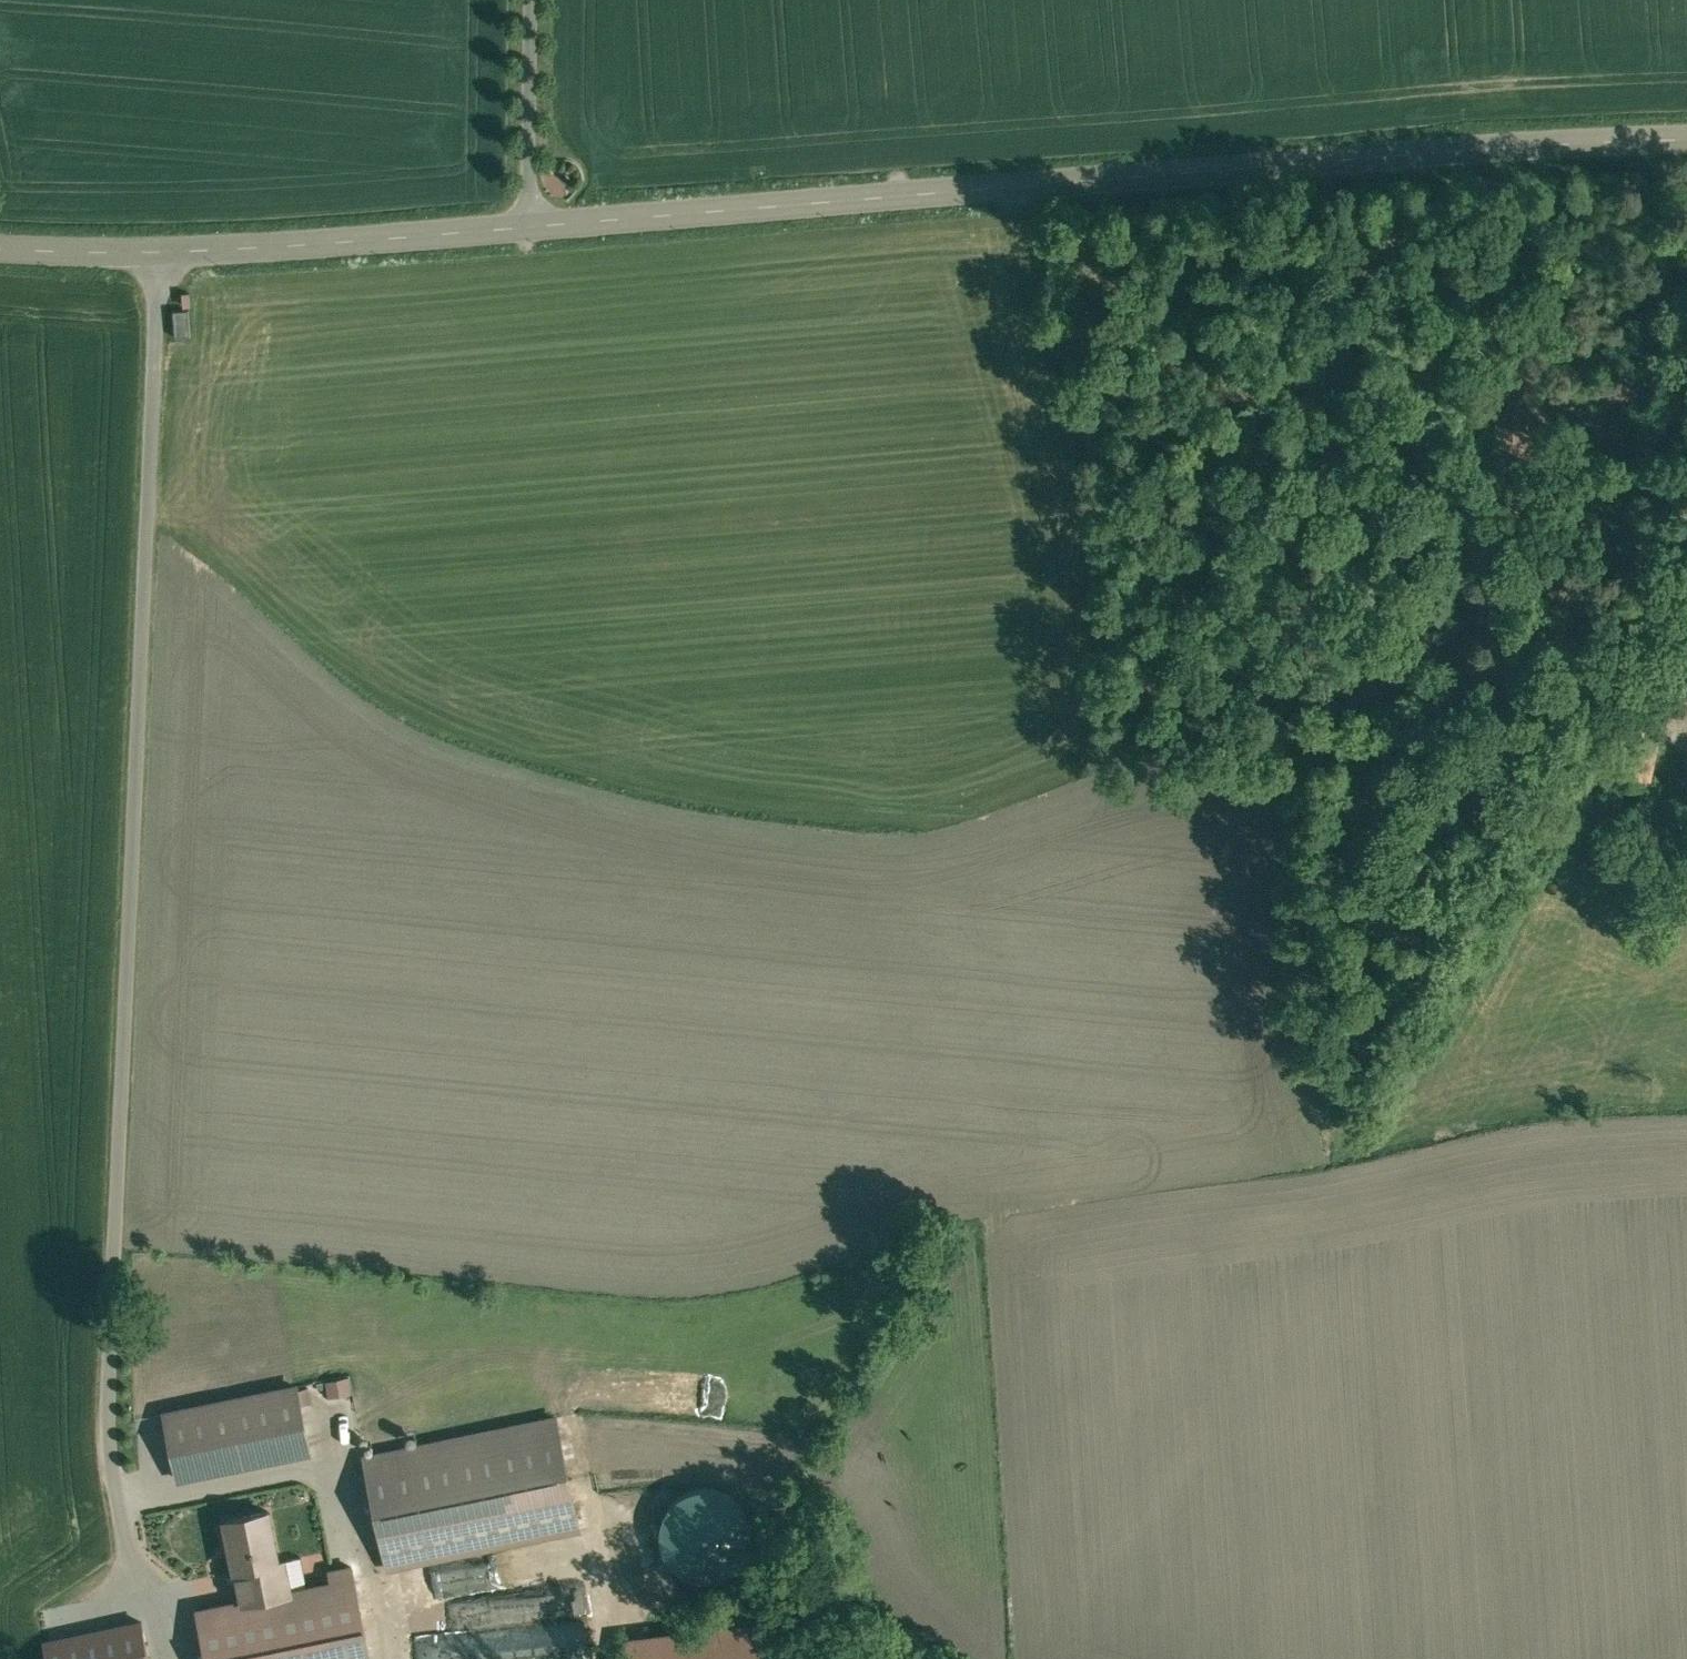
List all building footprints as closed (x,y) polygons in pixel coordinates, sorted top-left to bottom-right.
[(176,335),(191,335),(189,310),(175,311),(176,335)] [(328,1397),(353,1394),(351,1377),(326,1380),(328,1397)] [(300,1383),(162,1409),(176,1481),(314,1455),(300,1383)] [(557,1412),(360,1450),(377,1540),(574,1503),(557,1412)] [(234,1578),(238,1577),(243,1599),(271,1594),(267,1572),(285,1568),(273,1509),(222,1519),(234,1578)] [(356,1576),(271,1594),(243,1599),(200,1608),(210,1658),(373,1658),(356,1576)] [(41,1640),(45,1658),(148,1658),(140,1619),(41,1640)] [(629,1641),(631,1658),(761,1658),(757,1625),(629,1641)]
